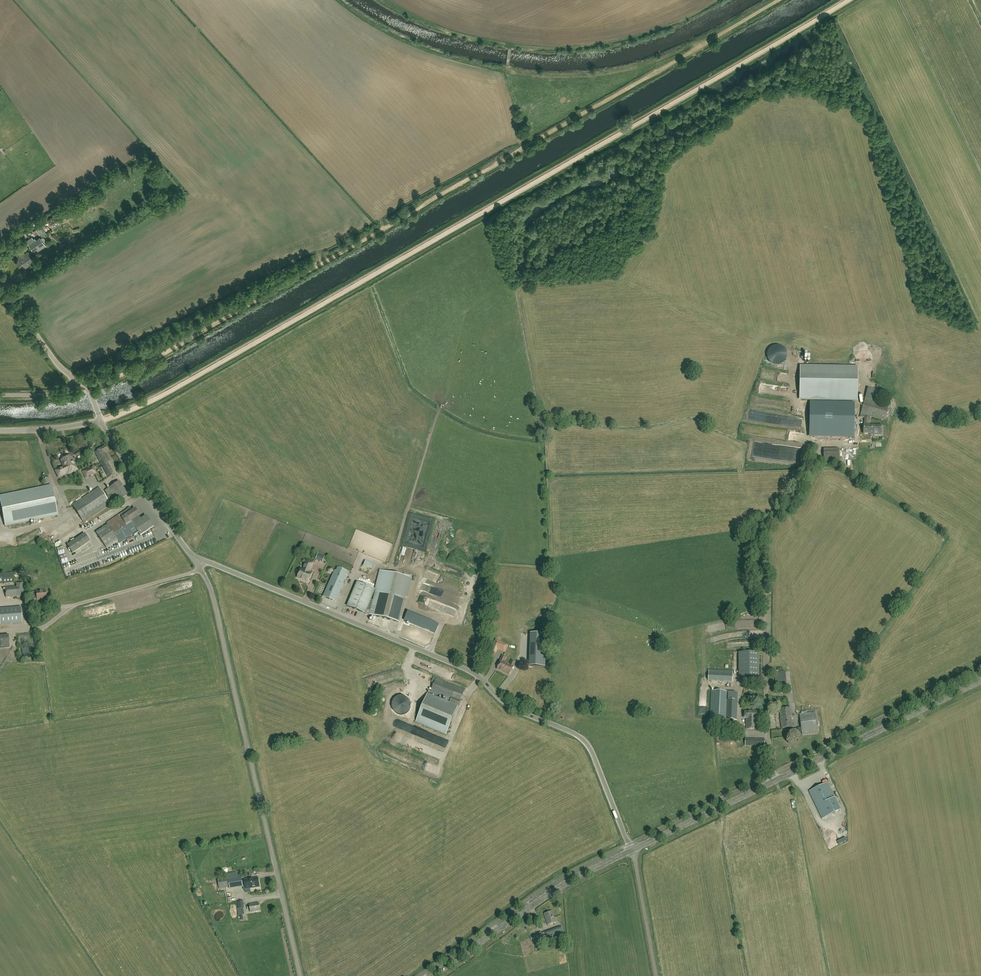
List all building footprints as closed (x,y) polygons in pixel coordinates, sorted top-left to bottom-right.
[(48,219),(54,228),(71,217),(67,210),(59,215),(57,213),(48,219)] [(42,236),(46,233),(42,226),(38,228),(42,236)] [(33,238),(31,236),(26,240),(28,244),(29,245),(35,254),(45,246),(43,243),(46,242),(46,240),(44,237),(43,237),(42,237),(40,238),(39,238),(36,240),(34,238),(33,238)] [(24,254),(22,251),(18,253),(20,257),(18,258),(19,260),(16,261),(21,269),(25,266),(24,265),(26,264),(28,266),(33,262),(28,255),(30,254),(29,251),(27,252),(24,254)] [(40,272),(45,269),(40,262),(35,264),(40,272)] [(857,399),(857,370),(800,369),(800,398),(857,399)] [(885,421),(889,405),(865,399),(860,414),(885,421)] [(813,404),(813,431),(833,432),(833,431),(852,431),(853,408),(840,408),(840,405),(813,404)] [(871,430),(871,426),(869,426),(869,421),(870,417),(864,417),(864,421),(864,426),(863,426),(861,426),(861,430),(863,430),(863,434),(869,434),(869,430),(871,430)] [(869,430),(869,434),(870,434),(870,435),(882,435),(882,426),(871,426),(871,430),(869,430)] [(109,478),(119,472),(107,451),(108,451),(106,446),(95,452),(109,478)] [(839,460),(839,449),(824,449),(824,460),(839,460)] [(74,466),(73,464),(74,463),(70,456),(61,460),(64,466),(55,471),(59,477),(67,473),(68,474),(77,470),(75,465),(74,466)] [(86,478),(96,473),(93,467),(83,472),(86,478)] [(119,481),(104,491),(108,496),(106,498),(108,501),(110,500),(113,504),(119,501),(120,504),(128,499),(126,496),(128,495),(119,481)] [(0,497),(0,502),(5,525),(57,515),(51,486),(0,497)] [(110,505),(104,495),(99,487),(82,498),(72,505),(83,523),(110,505)] [(133,511),(130,507),(106,523),(107,525),(96,533),(97,534),(106,548),(118,541),(120,543),(134,534),(135,536),(138,533),(140,536),(150,529),(152,531),(154,529),(153,527),(147,517),(134,526),(130,521),(139,516),(135,509),(133,511)] [(72,553),(90,541),(84,533),(67,545),(72,553)] [(68,559),(62,562),(65,569),(71,566),(68,559)] [(301,569),(298,577),(305,581),(305,580),(307,581),(308,582),(312,574),(309,573),(313,563),(307,561),(303,570),(301,569)] [(371,600),(366,614),(399,622),(405,598),(407,599),(412,579),(379,570),(375,589),(376,589),(375,591),(373,601),(371,600)] [(335,571),(324,597),(335,602),(343,584),(345,580),(347,576),(346,576),(336,572),(335,571)] [(0,574),(0,580),(4,580),(4,584),(14,583),(13,572),(0,574)] [(357,582),(347,606),(366,614),(371,600),(375,591),(376,589),(375,589),(357,582)] [(6,598),(24,596),(23,584),(16,584),(16,586),(5,587),(6,598)] [(37,600),(46,599),(45,591),(36,592),(37,600)] [(16,607),(17,627),(25,627),(24,612),(22,612),(22,606),(16,607)] [(0,609),(0,619),(0,620),(14,619),(13,608),(0,609)] [(415,626),(418,619),(406,615),(404,622),(415,626)] [(22,637),(23,653),(35,653),(34,637),(22,637)] [(509,645),(501,642),(502,641),(496,639),(493,646),(490,652),(496,654),(498,650),(505,653),(509,645)] [(759,652),(739,653),(739,678),(759,677),(759,652)] [(510,664),(504,661),(506,657),(503,655),(499,662),(500,663),(497,668),(509,675),(513,666),(515,662),(512,660),(510,664)] [(545,667),(545,659),(531,658),(531,666),(545,667)] [(732,681),(732,671),(709,670),(708,681),(732,681)] [(450,701),(450,703),(428,694),(416,722),(446,734),(465,690),(437,678),(430,693),(450,701)] [(736,721),(738,694),(727,693),(727,692),(711,691),(710,719),(736,721)] [(782,729),(793,727),(790,708),(779,709),(781,719),(780,719),(782,729)] [(744,715),(743,715),(743,718),(744,718),(744,719),(746,719),(746,729),(757,729),(757,719),(759,719),(758,712),(744,712),(744,715)] [(802,736),(818,734),(815,712),(799,714),(802,736)] [(764,746),(764,739),(745,738),(745,746),(764,746)] [(822,819),(840,810),(827,783),(809,792),(822,819)] [(239,877),(238,876),(222,878),(218,879),(219,889),(224,888),(230,887),(230,888),(240,886),(240,885),(243,884),(241,876),(239,877)] [(246,889),(260,887),(258,878),(244,880),(246,889)] [(250,912),(260,911),(259,903),(249,905),(250,912)] [(548,925),(556,922),(552,911),(544,914),(548,925)] [(563,933),(563,932),(564,931),(563,926),(543,933),(545,938),(559,933),(560,935),(563,934),(563,933)] [(541,939),(544,938),(541,932),(534,935),(536,939),(537,941),(541,939)]
